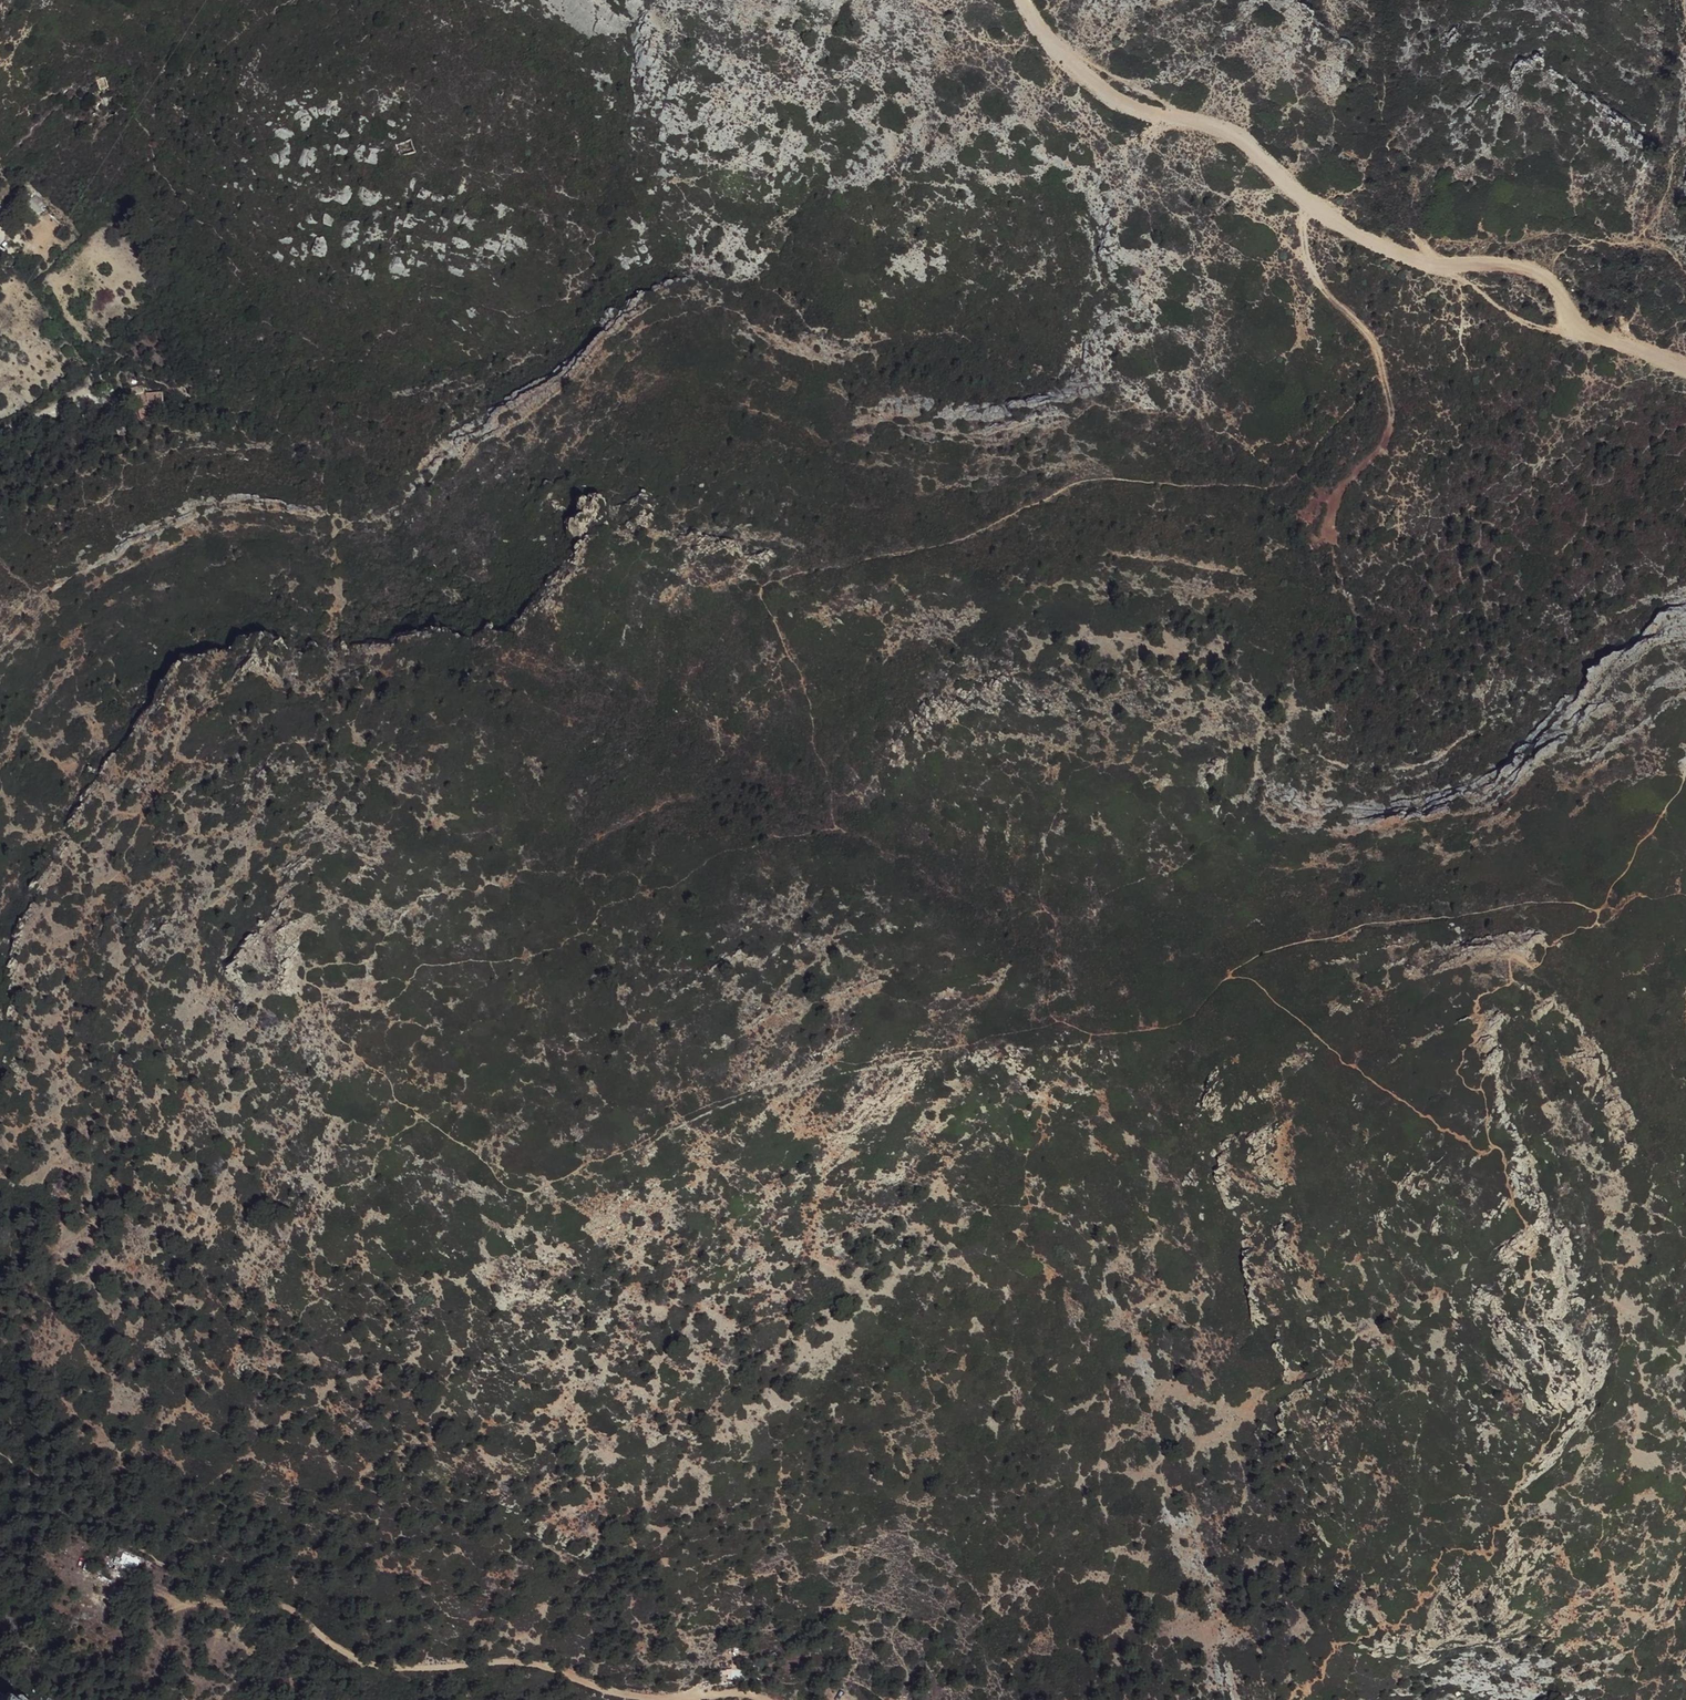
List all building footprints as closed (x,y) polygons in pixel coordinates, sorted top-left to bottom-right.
[(102,84),(111,83),(110,74),(101,76),(102,84)] [(410,141),(394,146),(399,158),(415,151),(410,141)] [(34,212),(43,206),(38,197),(28,203),(34,212)] [(146,387),(134,390),(138,402),(149,399),(151,399),(151,403),(162,403),(164,385),(146,387)] [(137,1568),(140,1557),(124,1551),(120,1562),(137,1568)] [(731,1660),(731,1671),(745,1671),(744,1659),(731,1660)]
